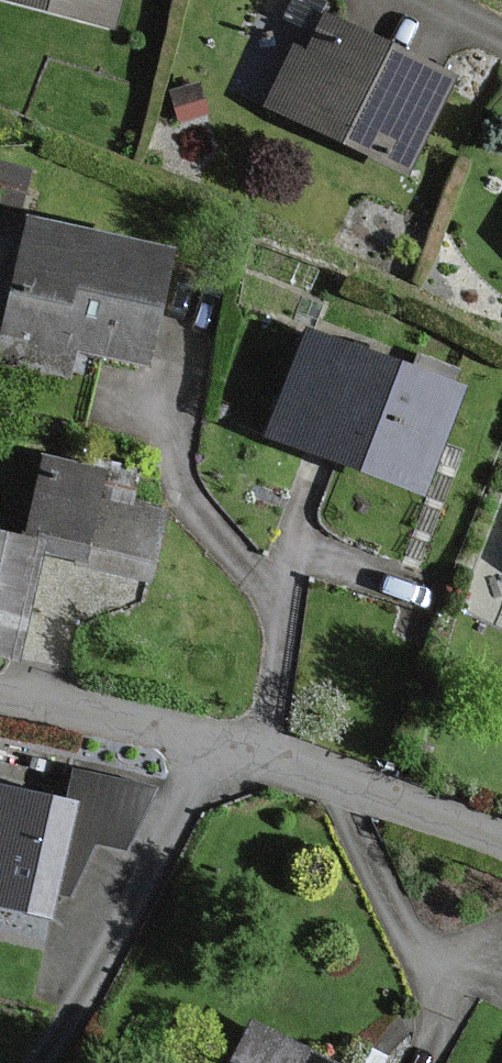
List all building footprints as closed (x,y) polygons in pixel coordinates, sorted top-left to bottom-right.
[(110,34),(121,0),(1,0),(110,34)] [(459,75),(329,7),(305,53),(291,46),(262,103),(405,177),(459,75)] [(34,217),(0,348),(0,351),(94,376),(82,424),(183,450),(223,298),(169,284),(177,254),(34,217)] [(463,390),(306,329),(267,428),(425,490),(463,390)] [(0,533),(0,662),(17,666),(46,541),(86,550),(103,474),(48,461),(30,540),(0,533)] [(76,773),(69,801),(2,785),(0,794),(0,902),(49,914),(55,889),(68,891),(97,838),(133,847),(148,792),(76,773)] [(249,1024),(228,1062),(323,1062),(249,1024)]
